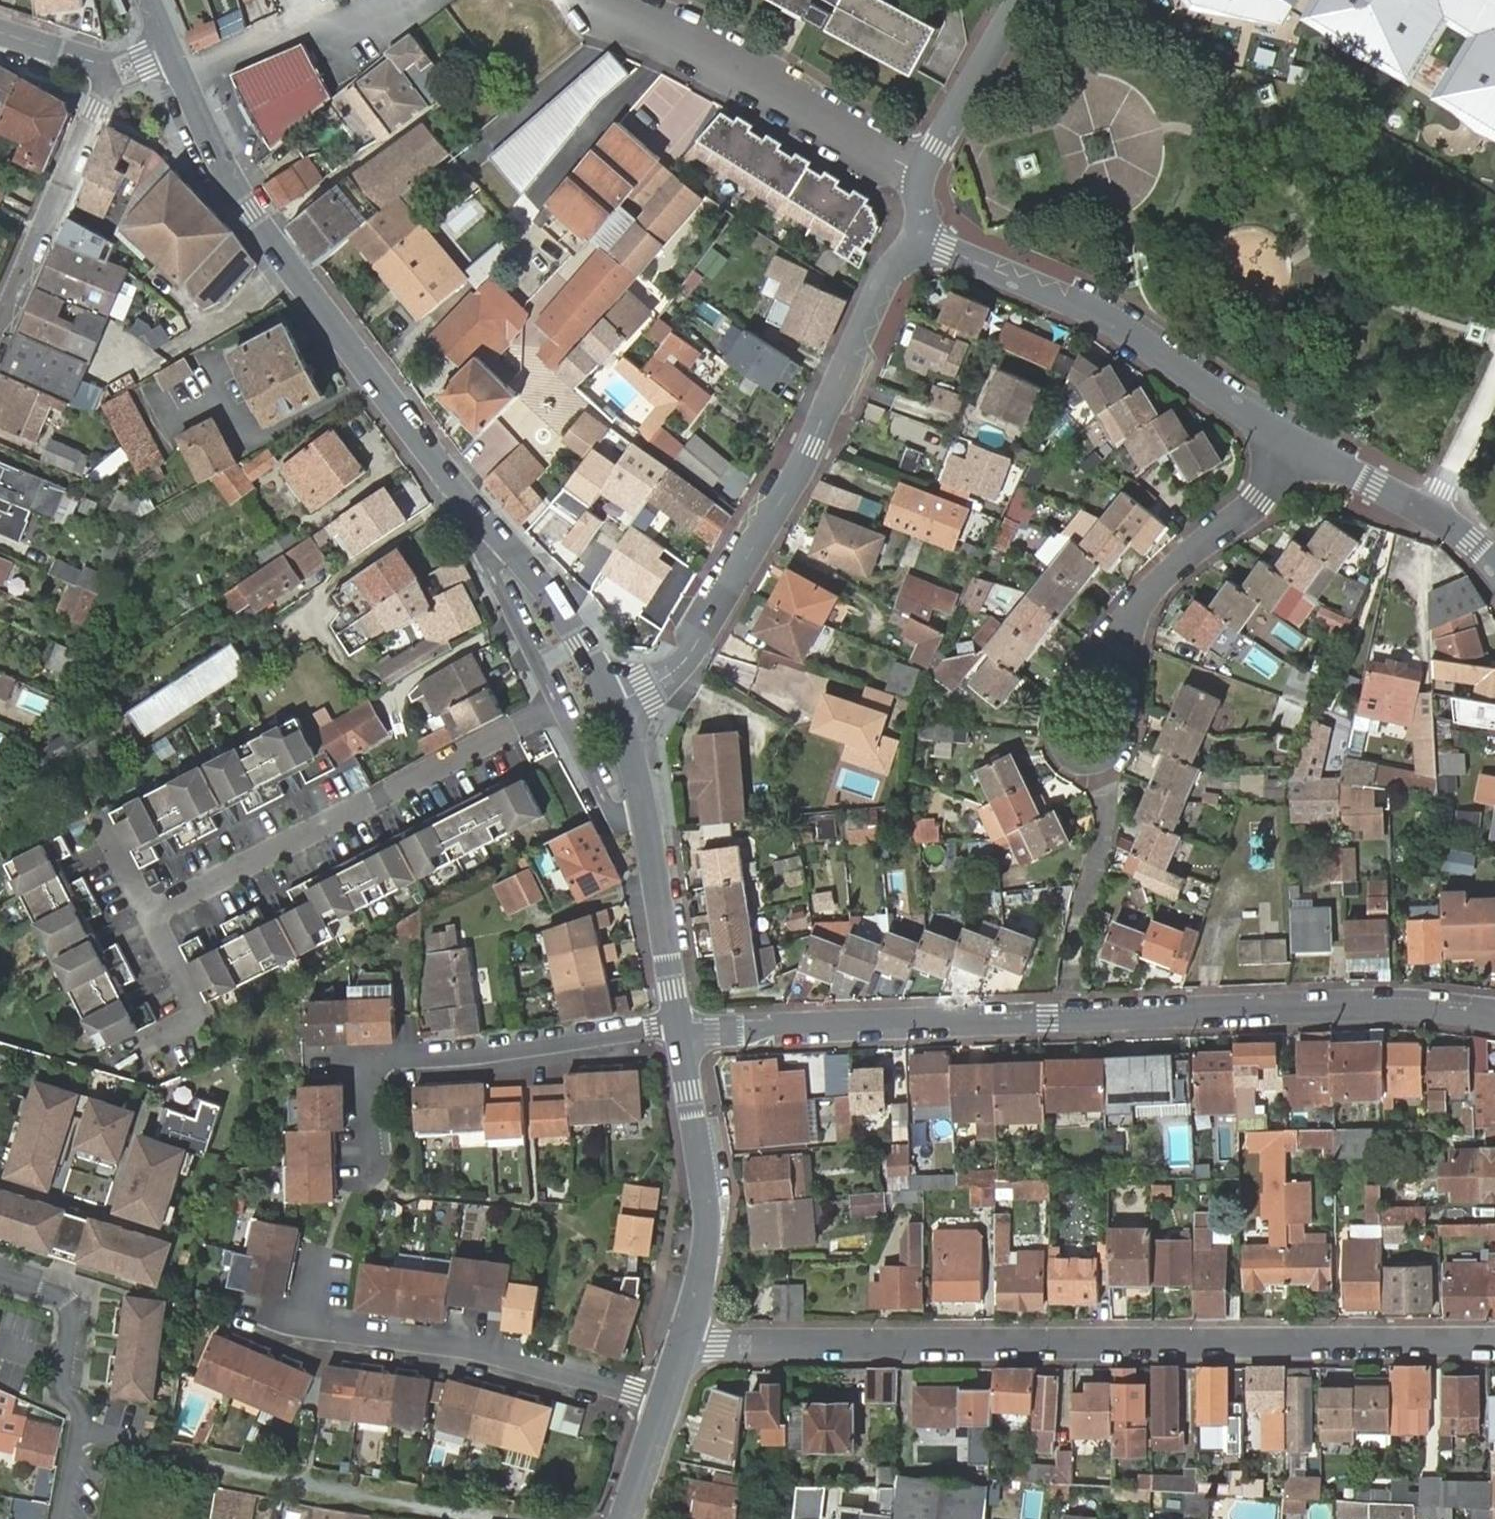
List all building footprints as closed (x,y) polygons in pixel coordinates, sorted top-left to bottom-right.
[(40,12),(85,6),(84,0),(39,0),(40,12)] [(793,6),(808,14),(805,19),(914,75),(936,34),(872,0),(798,0),(793,6)] [(1182,18),(1278,30),(1299,0),(1177,0),(1182,18)] [(1313,22),(1407,81),(1446,22),(1474,40),(1440,102),(1494,136),(1494,0),(1324,0),(1313,22)] [(224,41),(218,22),(191,34),(199,51),(224,41)] [(413,33),(389,49),(395,60),(351,90),(384,138),(440,98),(421,70),(433,63),(430,59),(420,44),(413,33)] [(431,37),(420,44),(430,59),(441,51),(431,37)] [(266,136),(273,150),(333,97),(305,43),(234,75),(241,88),(242,87),(246,94),(250,95),(265,124),(263,128),(267,136),(266,136)] [(608,54),(492,156),(526,193),(593,108),(635,69),(608,54)] [(440,98),(452,90),(433,63),(421,70),(440,98)] [(0,64),(0,113),(6,116),(24,76),(3,65),(0,64)] [(70,101),(24,76),(6,116),(2,124),(29,136),(20,157),(49,170),(72,115),(70,101)] [(729,108),(725,112),(739,121),(741,116),(729,108)] [(301,241),(322,268),(353,240),(402,198),(468,140),(443,109),(437,113),(450,131),(450,133),(441,141),(425,122),(347,179),(293,227),(301,241)] [(725,112),(685,156),(694,162),(700,153),(843,244),(839,252),(863,267),(871,251),(866,248),(870,238),(875,241),(882,226),(875,207),(869,203),(872,198),(857,189),(854,194),(840,185),(843,180),(829,171),(826,175),(811,166),(814,161),(800,152),(797,157),(782,148),(785,143),(770,134),(768,139),(753,130),(756,125),(741,116),(739,121),(725,112)] [(663,162),(664,160),(618,122),(550,204),(594,243),(637,192),(663,162)] [(141,181),(155,149),(111,125),(77,203),(107,217),(128,174),(141,181)] [(770,134),(756,125),(753,130),(768,139),(770,134)] [(800,152),(785,143),(782,148),(797,157),(800,152)] [(829,171),(814,161),(811,166),(826,175),(829,171)] [(702,197),(663,162),(637,192),(653,207),(614,252),(608,248),(545,321),(558,332),(541,353),(556,366),(702,197)] [(292,166),(265,184),(282,211),(308,192),(292,166)] [(159,262),(184,289),(187,287),(207,310),(229,296),(259,263),(237,233),(177,171),(133,213),(127,228),(159,262)] [(857,189),(843,180),(840,185),(854,194),(857,189)] [(471,281),(402,198),(353,240),(424,322),(471,281)] [(99,232),(71,218),(61,241),(109,261),(118,242),(114,240),(99,232)] [(871,251),(875,241),(870,238),(866,248),(871,251)] [(61,241),(41,287),(110,316),(129,271),(109,261),(61,241)] [(708,247),(695,270),(712,280),(725,256),(708,247)] [(847,259),(830,248),(819,265),(837,275),(847,259)] [(772,270),(788,278),(795,262),(779,254),(772,270)] [(769,317),(828,346),(849,297),(820,281),(822,275),(795,262),(788,278),(769,317)] [(507,331),(528,309),(495,276),(474,297),(507,331)] [(22,331),(91,360),(110,316),(41,287),(22,331)] [(957,293),(943,321),(951,325),(962,330),(978,336),(990,308),(957,293)] [(507,331),(474,297),(435,338),(467,369),(507,331)] [(607,318),(559,371),(578,387),(584,392),(606,367),(629,341),(628,339),(648,316),(629,298),(609,320),(607,318)] [(467,369),(441,395),(482,435),(520,396),(508,384),(517,374),(498,354),(527,324),(532,312),(528,309),(507,331),(467,369)] [(951,325),(943,321),(937,336),(922,329),(913,348),(910,356),(911,364),(923,371),(933,357),(957,368),(970,339),(960,335),(962,330),(951,325)] [(999,346),(1054,369),(1063,347),(1009,323),(999,346)] [(689,406),(683,413),(698,427),(710,412),(706,408),(712,399),(702,389),(685,374),(675,365),(682,355),(693,365),(703,353),(668,325),(658,341),(673,355),(657,376),(674,391),(689,406)] [(98,411),(105,405),(99,381),(101,379),(86,371),(91,360),(22,331),(5,372),(58,395),(71,400),(89,408),(98,411)] [(298,345),(244,373),(271,424),(324,397),(298,345)] [(730,361),(755,378),(765,361),(740,346),(730,361)] [(1071,377),(1062,396),(1078,403),(1091,396),(1101,413),(1113,405),(1132,393),(1112,363),(1103,368),(1083,352),(1071,377)] [(685,374),(693,365),(682,355),(675,365),(685,374)] [(779,390),(794,363),(785,358),(770,385),(779,390)] [(172,366),(162,372),(169,386),(190,374),(182,360),(176,364),(172,366)] [(1026,428),(1042,389),(1001,371),(984,411),(1026,428)] [(0,383),(0,426),(37,441),(53,404),(67,410),(71,400),(58,395),(5,372),(0,383)] [(945,373),(938,389),(964,402),(971,385),(945,373)] [(653,381),(664,403),(674,391),(657,376),(653,381)] [(1131,434),(1141,427),(1163,413),(1145,385),(1132,393),(1113,405),(1131,434)] [(105,405),(126,446),(141,475),(166,462),(129,391),(105,405)] [(646,437),(655,446),(667,431),(683,413),(689,406),(674,391),(664,403),(669,408),(646,437)] [(706,408),(710,412),(717,404),(712,399),(706,408)] [(1141,427),(1161,458),(1172,450),(1194,436),(1174,406),(1163,413),(1141,427)] [(607,430),(585,413),(566,442),(589,458),(607,430)] [(184,436),(204,480),(214,476),(238,463),(216,420),(184,436)] [(607,430),(589,458),(569,488),(592,506),(597,499),(633,446),(614,432),(609,427),(607,430)] [(311,444),(283,465),(317,513),(369,474),(335,428),(325,434),(323,432),(310,441),(311,444)] [(1194,436),(1172,450),(1193,480),(1225,460),(1204,429),(1194,436)] [(655,446),(654,446),(665,455),(677,441),(667,431),(655,446)] [(533,433),(521,445),(538,463),(550,451),(533,433)] [(951,500),(963,476),(997,492),(1014,456),(980,439),(974,450),(955,442),(930,492),(951,500)] [(60,465),(68,447),(54,441),(46,459),(60,465)] [(677,441),(665,455),(679,467),(691,453),(677,441)] [(521,445),(486,481),(506,507),(522,525),(545,502),(523,477),(538,463),(521,445)] [(646,455),(633,446),(597,499),(631,524),(650,497),(714,545),(732,516),(670,468),(667,471),(646,455)] [(905,446),(898,467),(912,471),(919,451),(905,446)] [(91,456),(68,447),(60,465),(84,474),(91,456)] [(691,453),(679,467),(723,500),(731,490),(710,474),(718,463),(696,447),(691,453)] [(270,449),(247,467),(255,479),(279,461),(270,449)] [(31,511),(49,519),(62,488),(0,461),(0,498),(31,511)] [(238,463),(214,476),(222,488),(228,484),(239,500),(256,488),(238,463)] [(844,492),(821,482),(813,495),(838,506),(844,492)] [(234,504),(239,500),(228,484),(222,488),(234,504)] [(409,521),(386,485),(325,527),(332,537),(341,531),(354,521),(358,527),(344,536),(357,556),(409,521)] [(920,533),(935,498),(904,486),(890,521),(920,533)] [(1024,524),(1037,504),(1017,491),(1004,511),(1024,524)] [(1127,493),(1105,519),(1132,542),(1154,515),(1127,493)] [(115,506),(137,516),(143,503),(119,494),(115,506)] [(0,498),(0,533),(18,541),(31,511),(0,498)] [(966,511),(935,498),(920,533),(952,546),(966,511)] [(605,520),(589,509),(567,541),(582,553),(605,520)] [(1002,516),(990,546),(1005,552),(1017,522),(1002,516)] [(883,537),(830,517),(816,552),(870,573),(883,537)] [(1132,542),(1105,519),(1081,547),(1103,564),(1110,570),(1132,542)] [(1331,519),(1310,547),(1327,560),(1339,569),(1360,541),(1331,519)] [(341,531),(344,536),(358,527),(354,521),(341,531)] [(432,531),(427,524),(417,531),(422,537),(432,531)] [(332,537),(325,527),(313,535),(319,545),(332,537)] [(293,529),(257,553),(265,565),(301,541),(293,529)] [(109,546),(122,551),(129,535),(116,531),(109,546)] [(292,550),(227,595),(239,613),(254,603),(260,612),(301,583),(293,570),(301,565),(304,569),(326,555),(321,547),(319,545),(313,535),(292,550)] [(1298,539),(1277,568),(1295,581),(1306,589),(1327,560),(1310,547),(1298,539)] [(1081,547),(1074,541),(1053,567),(1082,590),(1103,564),(1081,547)] [(965,543),(960,556),(978,563),(982,550),(965,543)] [(104,560),(116,565),(122,551),(109,546),(104,560)] [(358,622),(383,605),(422,580),(403,549),(346,585),(344,586),(343,587),(334,599),(342,612),(349,607),(358,622)] [(987,549),(981,570),(993,573),(999,552),(987,549)] [(465,585),(475,580),(462,554),(439,569),(449,592),(465,585)] [(293,570),(301,583),(331,563),(326,555),(304,569),(301,565),(293,570)] [(107,579),(58,558),(52,573),(69,581),(99,594),(107,579)] [(1277,568),(1264,558),(1244,587),(1262,600),(1274,608),(1295,581),(1277,568)] [(1,581),(5,583),(13,564),(0,559),(0,584),(1,581)] [(1082,590),(1053,567),(1030,594),(1060,618),(1082,590)] [(787,570),(775,602),(823,622),(835,590),(787,570)] [(958,607),(976,614),(989,581),(970,574),(958,607)] [(913,577),(905,593),(938,610),(950,616),(958,599),(913,577)] [(1244,587),(1232,578),(1210,608),(1229,621),(1241,630),(1262,600),(1244,587)] [(422,580),(383,605),(397,626),(421,616),(436,610),(450,640),(486,624),(465,585),(449,592),(432,600),(422,580)] [(69,581),(55,614),(85,627),(99,594),(69,581)] [(1489,606),(1477,588),(1434,603),(1432,604),(1433,630),(1436,628),(1467,616),(1489,606)] [(938,610),(905,593),(901,603),(933,620),(938,610)] [(1060,618),(1030,594),(1009,620),(1037,644),(1060,618)] [(1206,650),(1229,621),(1210,608),(1199,600),(1178,628),(1206,650)] [(823,622),(775,602),(763,632),(788,642),(790,636),(815,645),(823,622)] [(1321,640),(1338,647),(1351,617),(1317,603),(1312,617),(1328,624),(1321,640)] [(435,647),(450,640),(436,610),(421,616),(435,646),(435,647)] [(948,631),(910,613),(902,631),(919,639),(911,657),(932,666),(940,649),(948,631)] [(1441,640),(1434,642),(1434,655),(1442,657),(1459,652),(1464,660),(1492,665),(1487,652),(1483,653),(1473,631),(1467,616),(1436,628),(1441,640)] [(1016,671),(1037,644),(1009,620),(987,648),(995,654),(1016,671)] [(384,668),(392,687),(455,651),(450,640),(435,647),(435,646),(384,668)] [(63,674),(72,648),(51,641),(43,667),(63,674)] [(250,669),(235,643),(131,711),(146,737),(250,669)] [(1023,678),(1016,671),(995,654),(972,681),(1000,705),(1023,678)] [(474,655),(452,667),(469,700),(491,688),(490,686),(474,655)] [(1492,665),(1464,660),(1442,657),(1434,655),(1436,693),(1453,695),(1456,676),(1481,679),(1478,699),(1488,701),(1494,702),(1494,665),(1492,665)] [(915,700),(932,666),(911,657),(906,656),(891,692),(895,693),(915,700)] [(1407,663),(1391,659),(1390,664),(1372,661),(1364,708),(1415,718),(1422,672),(1406,668),(1407,663)] [(1278,693),(1308,705),(1320,676),(1290,664),(1278,693)] [(419,743),(426,755),(457,739),(504,712),(491,688),(469,700),(452,667),(422,683),(440,717),(442,716),(449,728),(439,732),(419,743)] [(4,702),(15,679),(0,672),(0,700),(4,702)] [(1173,715),(1208,730),(1222,698),(1188,683),(1173,715)] [(888,713),(895,693),(891,692),(868,684),(861,704),(888,713)] [(876,750),(888,713),(861,704),(825,691),(813,730),(851,742),(876,750)] [(1494,702),(1488,701),(1478,699),(1456,696),(1457,721),(1494,727),(1494,702)] [(346,741),(349,746),(383,727),(369,704),(336,723),(346,741)] [(1194,763),(1208,730),(1173,715),(1159,747),(1169,751),(1194,763)] [(449,728),(442,716),(440,717),(433,721),(439,732),(449,728)] [(208,765),(220,787),(301,740),(308,736),(299,719),(266,737),(208,765)] [(1334,726),(1317,720),(1294,778),(1295,819),(1343,818),(1342,780),(1343,777),(1322,778),(1334,726)] [(332,768),(330,763),(324,752),(346,741),(336,723),(308,736),(301,740),(220,787),(228,801),(239,796),(243,804),(247,812),(281,794),(277,786),(273,779),(301,764),(305,772),(309,780),(332,768)] [(924,739),(951,741),(952,726),(925,723),(924,739)] [(704,823),(748,819),(741,730),(699,733),(701,766),(709,766),(710,793),(703,794),(704,823)] [(43,769),(78,745),(69,731),(33,754),(43,769)] [(897,739),(882,734),(876,750),(851,742),(846,757),(886,770),(897,739)] [(1494,755),(1494,737),(1481,736),(1480,753),(1494,755)] [(330,763),(351,752),(349,746),(346,741),(324,752),(330,763)] [(1128,771),(1141,781),(1160,757),(1147,747),(1128,771)] [(994,800),(1029,783),(1014,751),(980,768),(994,800)] [(1187,799),(1202,766),(1194,763),(1169,751),(1153,784),(1187,799)] [(1342,780),(1357,783),(1374,786),(1377,763),(1347,757),(1343,777),(1342,780)] [(1440,796),(1439,775),(1377,763),(1374,786),(1391,788),(1440,796)] [(277,786),(305,772),(301,764),(273,779),(277,786)] [(341,771),(349,789),(365,782),(357,764),(341,771)] [(127,840),(213,790),(201,765),(169,780),(140,795),(112,810),(127,840)] [(701,766),(703,794),(710,793),(709,766),(701,766)] [(1483,776),(1480,798),(1494,801),(1494,778),(1483,776)] [(1262,795),(1280,796),(1280,777),(1263,777),(1262,795)] [(488,842),(513,829),(491,787),(503,781),(502,779),(477,793),(481,801),(456,814),(451,806),(417,823),(421,832),(408,838),(427,874),(458,858),(488,842)] [(491,787),(513,829),(543,814),(531,791),(525,779),(509,787),(506,788),(503,781),(491,787)] [(1342,780),(1343,809),(1349,809),(1350,826),(1384,826),(1384,807),(1378,808),(1377,791),(1358,792),(1357,783),(1342,780)] [(1042,814),(1029,783),(994,800),(998,809),(984,815),(994,837),(1021,824),(1042,814)] [(1174,831),(1187,799),(1153,784),(1138,816),(1148,819),(1174,831)] [(221,805),(213,790),(127,840),(141,867),(164,855),(159,846),(156,839),(174,830),(177,836),(182,846),(218,827),(213,819),(210,811),(221,805)] [(481,801),(477,793),(451,806),(456,814),(481,801)] [(239,796),(228,801),(221,805),(210,811),(213,819),(243,804),(239,796)] [(1056,807),(1042,814),(1021,824),(1038,858),(1073,841),(1056,807)] [(846,845),(878,840),(874,811),(842,816),(846,845)] [(909,842),(936,842),(937,818),(909,817),(909,842)] [(623,876),(595,819),(564,836),(547,845),(555,860),(560,857),(582,899),(623,878),(623,876)] [(1183,836),(1174,831),(1148,819),(1133,852),(1169,868),(1183,836)] [(401,842),(408,838),(421,832),(417,823),(383,841),(387,849),(401,842)] [(156,839),(159,846),(177,836),(174,830),(156,839)] [(24,895),(25,897),(63,876),(56,863),(61,860),(74,853),(65,837),(9,865),(24,895)] [(419,878),(401,842),(387,849),(383,841),(348,859),(352,867),(325,881),(321,873),(286,890),(291,901),(295,908),(284,914),(303,952),(331,937),(326,926),(360,909),(389,893),(419,878)] [(709,885),(746,880),(741,845),(704,850),(709,885)] [(1354,847),(1344,848),(1345,877),(1356,877),(1354,847)] [(1345,877),(1344,848),(1331,848),(1332,877),(1345,877)] [(1468,874),(1473,854),(1454,850),(1450,870),(1468,874)] [(348,859),(321,873),(325,881),(352,867),(348,859)] [(66,874),(68,873),(61,860),(56,863),(63,876),(66,874)] [(151,865),(141,871),(149,886),(159,880),(151,865)] [(1000,872),(1003,895),(1025,892),(1022,869),(1000,872)] [(68,887),(74,885),(68,873),(66,874),(63,876),(68,887)] [(531,873),(510,883),(523,908),(544,898),(531,873)] [(55,955),(93,936),(85,921),(90,918),(103,912),(86,878),(74,885),(68,887),(63,876),(25,897),(40,925),(55,955)] [(1352,956),(1391,955),(1388,890),(1388,879),(1370,880),(1370,897),(1370,921),(1351,921),(1349,921),(1349,956),(1352,956)] [(714,918),(751,913),(746,880),(709,885),(714,918)] [(1346,911),(1346,921),(1349,921),(1351,921),(1370,921),(1370,897),(1370,880),(1358,881),(1359,910),(1346,911)] [(1345,881),(1346,911),(1359,910),(1358,881),(1345,881)] [(523,908),(510,883),(498,888),(511,913),(523,908)] [(1427,894),(1410,894),(1411,910),(1428,910),(1427,894)] [(1447,956),(1476,956),(1494,954),(1494,900),(1471,901),(1471,895),(1444,895),(1447,956)] [(267,922),(277,918),(284,914),(295,908),(291,901),(263,915),(267,922)] [(213,951),(209,944),(204,933),(179,945),(208,1001),(238,985),(267,971),(296,955),(277,918),(267,922),(263,915),(257,905),(222,923),(228,934),(232,941),(213,951)] [(1333,905),(1318,906),(1318,913),(1296,914),(1296,948),(1334,947),(1333,905)] [(212,906),(197,908),(199,926),(215,924),(212,906)] [(425,936),(428,908),(411,918),(410,935),(425,936)] [(550,931),(556,958),(601,949),(597,932),(612,927),(609,911),(550,931)] [(720,953),(756,949),(751,913),(714,918),(720,953)] [(93,936),(94,940),(100,937),(90,918),(85,921),(93,936)] [(411,918),(404,922),(402,935),(410,935),(411,918)] [(1188,970),(1199,935),(1150,920),(1146,933),(1139,956),(1188,970)] [(1439,921),(1411,923),(1413,962),(1440,961),(1439,921)] [(1139,956),(1146,933),(1113,923),(1102,957),(1136,967),(1139,956)] [(434,1015),(433,1040),(483,1034),(471,948),(465,948),(462,926),(454,926),(455,934),(438,936),(427,1016),(434,1015)] [(1000,941),(968,928),(962,942),(953,964),(986,976),(992,962),(1000,941)] [(1036,941),(1005,928),(1000,941),(992,962),(1024,974),(1036,941)] [(962,942),(930,930),(924,945),(915,965),(948,977),(953,964),(962,942)] [(915,965),(924,945),(891,932),(886,946),(878,967),(910,979),(915,965)] [(228,934),(209,944),(213,951),(232,941),(228,934)] [(840,969),(872,981),(878,967),(886,946),(854,934),(849,948),(840,969)] [(802,970),(834,983),(840,969),(849,948),(816,935),(802,970)] [(100,937),(94,940),(95,942),(100,951),(106,948),(100,937)] [(1287,940),(1239,942),(1240,964),(1288,962),(1287,940)] [(100,951),(95,942),(58,962),(73,992),(88,1022),(102,1049),(157,1021),(147,1001),(135,1007),(129,1010),(118,987),(123,983),(135,977),(117,942),(106,948),(100,951)] [(556,958),(563,992),(608,982),(605,966),(620,963),(615,945),(601,949),(556,958)] [(770,945),(756,949),(720,953),(725,988),(761,984),(761,981),(759,970),(774,968),(770,945)] [(1476,956),(1477,966),(1486,965),(1487,973),(1494,973),(1494,954),(1476,956)] [(761,981),(774,968),(759,970),(761,981)] [(569,1022),(630,1014),(627,1000),(612,1003),(608,982),(563,992),(569,1022)] [(129,1010),(135,1007),(123,983),(118,987),(129,1010)] [(395,985),(352,986),(353,1003),(354,1042),(396,1040),(397,1011),(395,985)] [(308,1006),(310,1044),(329,1043),(354,1042),(353,1003),(308,1006)] [(1370,1044),(1332,1045),(1333,1093),(1384,1092),(1384,1038),(1384,1029),(1369,1030),(1370,1044)] [(1302,1072),(1285,1073),(1285,1081),(1285,1105),(1304,1105),(1304,1098),(1334,1098),(1333,1096),(1333,1093),(1332,1045),(1333,1031),(1321,1032),(1321,1041),(1302,1042),(1302,1072)] [(1475,1036),(1475,1073),(1494,1073),(1494,1041),(1475,1036)] [(1384,1038),(1384,1092),(1424,1091),(1423,1039),(1385,1038),(1384,1038)] [(1465,1040),(1432,1040),(1432,1042),(1432,1108),(1446,1108),(1445,1097),(1460,1096),(1460,1084),(1465,1084),(1465,1040)] [(1277,1044),(1237,1045),(1238,1051),(1238,1115),(1238,1129),(1286,1128),(1285,1105),(1275,1105),(1275,1113),(1251,1113),(1251,1080),(1254,1079),(1277,1079),(1277,1044)] [(1238,1115),(1238,1051),(1196,1053),(1196,1110),(1213,1110),(1213,1094),(1229,1094),(1229,1116),(1238,1115)] [(1147,1060),(1106,1061),(1106,1108),(1106,1110),(1132,1109),(1132,1103),(1191,1104),(1190,1053),(1147,1053),(1147,1060)] [(952,1068),(952,1055),(932,1055),(932,1059),(913,1059),(915,1105),(953,1104),(952,1068)] [(854,1071),(853,1056),(831,1057),(833,1091),(842,1091),(843,1097),(854,1096),(854,1071)] [(737,1064),(739,1105),(804,1100),(803,1072),(778,1073),(777,1061),(737,1064)] [(1047,1062),(1047,1064),(1048,1108),(1106,1108),(1106,1061),(1047,1062)] [(1047,1064),(997,1066),(998,1118),(998,1123),(1048,1120),(1048,1108),(1047,1064)] [(603,1068),(606,1122),(641,1120),(640,1074),(625,1075),(624,1066),(603,1068)] [(997,1066),(952,1068),(953,1104),(953,1113),(954,1119),(998,1118),(997,1066)] [(572,1123),(606,1122),(603,1068),(583,1069),(584,1078),(569,1078),(570,1087),(572,1123)] [(884,1070),(854,1071),(854,1096),(855,1112),(885,1110),(884,1070)] [(1475,1073),(1476,1100),(1476,1118),(1476,1121),(1494,1121),(1494,1073),(1475,1073)] [(53,1188),(76,1114),(89,1118),(81,1143),(122,1156),(138,1108),(40,1078),(37,1088),(10,1173),(53,1188)] [(1280,1081),(1277,1079),(1254,1079),(1255,1086),(1275,1085),(1275,1105),(1285,1105),(1285,1081),(1280,1081)] [(452,1084),(455,1134),(489,1132),(487,1091),(487,1087),(476,1088),(475,1082),(452,1084)] [(417,1090),(419,1135),(455,1134),(452,1084),(428,1085),(428,1090),(417,1090)] [(330,1086),(305,1086),(306,1131),(337,1131),(345,1130),(344,1086),(330,1086)] [(572,1123),(570,1087),(535,1088),(536,1135),(572,1133),(572,1123)] [(490,1148),(526,1147),(526,1136),(524,1090),(487,1091),(489,1132),(490,1138),(490,1148)] [(191,1150),(211,1156),(227,1105),(196,1096),(191,1113),(174,1107),(165,1137),(146,1131),(121,1208),(168,1223),(191,1150)] [(854,1096),(843,1097),(842,1101),(840,1102),(840,1122),(856,1121),(855,1112),(854,1096)] [(1334,1098),(1334,1127),(1334,1146),(1334,1154),(1344,1154),(1344,1096),(1333,1096),(1334,1098)] [(804,1100),(739,1105),(742,1145),(806,1141),(804,1100)] [(1464,1100),(1464,1118),(1476,1118),(1476,1100),(1464,1100)] [(953,1104),(915,1105),(915,1114),(953,1113),(953,1104)] [(1385,1131),(1384,1118),(1375,1118),(1375,1131),(1385,1131)] [(1396,1118),(1384,1118),(1385,1131),(1396,1131),(1396,1123),(1396,1122),(1396,1118)] [(1464,1130),(1469,1129),(1476,1129),(1476,1121),(1476,1118),(1464,1118),(1464,1130)] [(909,1141),(908,1119),(894,1120),(895,1142),(909,1141)] [(840,1122),(841,1146),(857,1145),(856,1121),(840,1122)] [(1334,1127),(1286,1128),(1286,1149),(1305,1148),(1306,1146),(1334,1146),(1334,1127)] [(1486,1127),(1487,1146),(1452,1147),(1452,1159),(1453,1181),(1453,1195),(1486,1193),(1486,1196),(1494,1195),(1494,1127),(1486,1127)] [(1238,1129),(1238,1149),(1286,1149),(1286,1128),(1238,1129)] [(1464,1130),(1433,1130),(1434,1139),(1469,1138),(1469,1129),(1464,1130)] [(306,1131),(284,1132),(286,1169),(333,1167),(333,1157),(338,1156),(337,1131),(306,1131)] [(1384,1150),(1384,1153),(1384,1162),(1396,1161),(1395,1150),(1384,1150)] [(750,1160),(753,1202),(804,1198),(803,1192),(792,1192),(790,1173),(802,1172),(802,1166),(801,1156),(750,1160)] [(909,1174),(909,1156),(886,1156),(886,1174),(909,1174)] [(1335,1182),(1334,1159),(1319,1160),(1319,1182),(1323,1182),(1335,1182)] [(1453,1181),(1452,1159),(1441,1159),(1441,1181),(1453,1181)] [(804,1198),(813,1198),(815,1198),(813,1164),(802,1166),(802,1172),(790,1173),(792,1192),(803,1192),(804,1198)] [(333,1167),(286,1169),(288,1203),(335,1203),(335,1191),(339,1190),(338,1166),(333,1167)] [(981,1170),(966,1171),(959,1178),(960,1184),(981,1183),(981,1170)] [(992,1175),(992,1185),(992,1188),(1049,1186),(1049,1179),(1049,1173),(1049,1172),(999,1175),(992,1175)] [(955,1188),(955,1175),(910,1179),(910,1191),(923,1190),(955,1188)] [(1175,1184),(1174,1179),(1140,1180),(1140,1185),(1150,1185),(1150,1196),(1173,1197),(1173,1185),(1175,1184)] [(1208,1179),(1191,1179),(1192,1227),(1207,1227),(1208,1179)] [(1312,1222),(1311,1183),(1287,1183),(1287,1214),(1299,1214),(1299,1223),(1312,1222)] [(94,1215),(94,1217),(69,1210),(70,1207),(0,1185),(0,1232),(57,1250),(59,1245),(83,1252),(81,1257),(162,1283),(175,1241),(94,1215)] [(992,1185),(958,1187),(958,1207),(970,1207),(971,1216),(992,1216),(992,1188),(992,1185)] [(658,1191),(637,1188),(629,1187),(625,1218),(654,1221),(658,1191)] [(923,1190),(910,1191),(899,1192),(896,1200),(923,1199),(923,1190)] [(881,1214),(880,1193),(850,1195),(851,1217),(881,1214)] [(1384,1205),(1384,1195),(1371,1196),(1371,1220),(1384,1220),(1384,1205)] [(804,1198),(753,1202),(757,1249),(816,1245),(813,1198),(804,1198)] [(1384,1205),(1384,1220),(1384,1223),(1427,1222),(1427,1205),(1384,1205)] [(1288,1283),(1287,1214),(1277,1215),(1275,1245),(1245,1245),(1244,1287),(1266,1287),(1267,1282),(1288,1283)] [(1299,1214),(1287,1214),(1288,1283),(1313,1284),(1313,1287),(1331,1287),(1331,1245),(1300,1245),(1299,1223),(1299,1214)] [(301,1228),(287,1224),(255,1217),(248,1253),(299,1264),(304,1241),(298,1239),(301,1228)] [(654,1221),(625,1218),(621,1250),(650,1254),(654,1221)] [(1006,1221),(993,1220),(994,1253),(998,1253),(1007,1253),(1006,1221)] [(1471,1220),(1442,1221),(1442,1231),(1471,1231),(1471,1220)] [(1491,1230),(1491,1220),(1471,1220),(1471,1231),(1491,1230)] [(1347,1221),(1346,1234),(1378,1236),(1379,1223),(1347,1221)] [(924,1228),(924,1222),(915,1223),(906,1223),(906,1237),(906,1267),(885,1267),(885,1283),(877,1284),(878,1304),(885,1304),(922,1306),(921,1268),(925,1268),(924,1228)] [(1207,1227),(1192,1227),(1194,1318),(1239,1317),(1239,1293),(1223,1293),(1223,1240),(1208,1240),(1207,1227)] [(1150,1228),(1108,1228),(1108,1241),(1108,1257),(1109,1282),(1187,1281),(1187,1238),(1150,1238),(1150,1228)] [(980,1240),(944,1241),(943,1254),(980,1254),(980,1240)] [(1347,1308),(1384,1307),(1384,1240),(1346,1242),(1347,1308)] [(943,1254),(944,1241),(934,1241),(934,1301),(980,1301),(980,1254),(943,1254)] [(1097,1282),(1109,1282),(1108,1257),(1060,1258),(1059,1247),(1050,1247),(1051,1299),(1097,1300),(1097,1282)] [(299,1264),(248,1253),(240,1288),(285,1298),(287,1287),(295,1289),(299,1264)] [(1007,1253),(998,1253),(1000,1305),(1043,1304),(1042,1273),(1016,1273),(1017,1263),(1007,1263),(1007,1253)] [(409,1316),(420,1318),(427,1258),(401,1254),(399,1270),(392,1322),(406,1324),(409,1316)] [(419,1326),(435,1328),(437,1319),(449,1320),(450,1312),(457,1262),(427,1258),(420,1318),(419,1326)] [(1447,1261),(1447,1317),(1493,1317),(1492,1259),(1481,1260),(1481,1272),(1455,1273),(1455,1260),(1447,1261)] [(457,1262),(450,1312),(467,1314),(469,1304),(481,1306),(486,1264),(457,1260),(457,1262)] [(1481,1260),(1455,1260),(1455,1273),(1481,1272),(1481,1260)] [(1016,1273),(1042,1273),(1042,1263),(1017,1263),(1016,1273)] [(486,1264),(481,1306),(491,1308),(491,1317),(509,1320),(513,1284),(515,1268),(486,1264)] [(368,1265),(365,1286),(362,1308),(375,1310),(374,1320),(392,1322),(399,1270),(368,1265)] [(1432,1265),(1388,1267),(1387,1310),(1433,1309),(1432,1265)] [(595,1285),(579,1332),(583,1334),(581,1342),(619,1354),(622,1346),(628,1348),(642,1301),(640,1301),(644,1277),(628,1276),(622,1294),(595,1285)] [(513,1284),(509,1320),(507,1336),(519,1338),(520,1328),(537,1331),(543,1289),(513,1284)] [(790,1320),(789,1285),(775,1285),(775,1320),(790,1320)] [(790,1320),(804,1319),(803,1285),(789,1285),(790,1320)] [(157,1398),(170,1299),(131,1294),(129,1306),(121,1304),(117,1332),(126,1333),(123,1355),(115,1354),(112,1380),(120,1381),(118,1392),(157,1398)] [(200,1373),(235,1389),(255,1343),(236,1334),(220,1328),(200,1373)] [(235,1389),(267,1403),(284,1364),(269,1358),(273,1349),(255,1343),(235,1389)] [(625,1356),(628,1348),(622,1346),(619,1354),(625,1356)] [(284,1364),(267,1403),(298,1417),(301,1410),(315,1377),(302,1370),(304,1363),(288,1356),(284,1364)] [(330,1369),(324,1412),(360,1417),(368,1363),(346,1360),(345,1370),(330,1369)] [(368,1363),(360,1417),(394,1422),(399,1376),(385,1375),(386,1365),(368,1363)] [(1431,1365),(1392,1366),(1392,1378),(1390,1398),(1390,1414),(1401,1415),(1406,1415),(1408,1403),(1428,1404),(1431,1365)] [(1440,1427),(1438,1427),(1437,1438),(1437,1441),(1474,1443),(1479,1365),(1444,1365),(1440,1427)] [(1288,1366),(1249,1367),(1248,1406),(1263,1407),(1261,1448),(1283,1449),(1284,1439),(1285,1417),(1288,1366)] [(1288,1366),(1285,1417),(1284,1439),(1305,1440),(1309,1366),(1288,1366)] [(399,1376),(394,1422),(429,1427),(430,1424),(435,1381),(420,1379),(421,1370),(401,1367),(399,1376)] [(1040,1367),(999,1367),(998,1389),(996,1407),(1036,1411),(1040,1367)] [(1112,1443),(1109,1443),(1109,1453),(1129,1454),(1135,1367),(1116,1367),(1112,1443)] [(1177,1367),(1155,1367),(1150,1442),(1166,1442),(1166,1434),(1173,1434),(1177,1367)] [(1184,1390),(1196,1390),(1198,1367),(1186,1367),(1184,1390)] [(1226,1367),(1201,1367),(1198,1419),(1198,1434),(1223,1435),(1224,1420),(1226,1367)] [(899,1368),(861,1368),(860,1400),(897,1400),(899,1368)] [(1061,1378),(1042,1376),(1037,1444),(1055,1446),(1061,1378)] [(1390,1398),(1392,1378),(1360,1376),(1356,1428),(1356,1431),(1388,1433),(1390,1414),(1390,1398)] [(439,1426),(474,1435),(487,1383),(468,1377),(466,1385),(451,1382),(439,1426)] [(1109,1384),(1083,1381),(1080,1417),(1106,1419),(1109,1384)] [(968,1461),(992,1463),(996,1407),(998,1389),(916,1382),(913,1417),(980,1423),(978,1432),(971,1431),(968,1461)] [(487,1383),(474,1435),(507,1445),(518,1400),(506,1397),(507,1388),(487,1383)] [(790,1445),(789,1425),(781,1424),(782,1383),(765,1384),(765,1391),(753,1392),(752,1424),(765,1424),(765,1444),(790,1445)] [(1356,1388),(1318,1386),(1316,1437),(1353,1440),(1356,1388)] [(518,1400),(507,1445),(542,1454),(548,1428),(553,1409),(539,1406),(541,1397),(520,1392),(518,1400)] [(0,1393),(0,1423),(5,1424),(12,1396),(0,1393)] [(742,1416),(744,1396),(714,1393),(703,1428),(717,1430),(718,1429),(718,1428),(719,1426),(720,1425),(721,1424),(722,1423),(723,1422),(724,1421),(725,1421),(726,1420),(727,1419),(728,1419),(729,1418),(731,1417),(733,1417),(735,1416),(737,1416),(739,1416),(741,1416),(742,1416)] [(1426,1419),(1428,1404),(1408,1403),(1406,1415),(1406,1418),(1426,1419)] [(851,1405),(789,1404),(789,1425),(790,1445),(789,1451),(851,1451),(851,1405)] [(222,1407),(212,1428),(216,1431),(226,1408),(222,1407)] [(168,1426),(169,1414),(154,1412),(153,1425),(168,1426)] [(694,1454),(738,1459),(742,1416),(741,1416),(739,1416),(737,1416),(735,1416),(733,1417),(731,1417),(729,1418),(728,1419),(727,1419),(726,1420),(725,1421),(724,1421),(723,1422),(722,1423),(721,1424),(720,1425),(719,1426),(718,1428),(718,1429),(717,1430),(703,1428),(694,1454)] [(61,1448),(62,1443),(64,1432),(24,1424),(20,1441),(61,1448)] [(206,1426),(199,1443),(210,1445),(216,1431),(212,1428),(206,1426)] [(1223,1448),(1223,1435),(1198,1434),(1197,1447),(1223,1448)] [(57,1470),(61,1448),(20,1441),(17,1462),(57,1470)] [(504,1448),(501,1460),(531,1465),(533,1453),(504,1448)] [(1108,1457),(1073,1454),(1073,1467),(1073,1483),(1085,1484),(1103,1484),(1107,1485),(1107,1470),(1108,1457)] [(1192,1490),(1192,1472),(1193,1464),(1180,1464),(1178,1489),(1181,1489),(1192,1490)] [(1073,1467),(1031,1465),(1030,1481),(1049,1481),(1073,1483),(1073,1467)] [(1221,1469),(1220,1491),(1236,1493),(1237,1476),(1237,1470),(1221,1469)] [(1128,1472),(1107,1470),(1107,1485),(1127,1486),(1128,1472)] [(989,1487),(892,1474),(891,1482),(891,1494),(889,1518),(987,1518),(989,1487)] [(1256,1477),(1237,1476),(1236,1493),(1247,1493),(1255,1494),(1256,1477)] [(1401,1492),(1402,1477),(1385,1476),(1384,1490),(1384,1502),(1386,1502),(1401,1502),(1412,1503),(1432,1504),(1433,1496),(1433,1492),(1434,1479),(1413,1477),(1412,1492),(1401,1492)] [(1313,1478),(1281,1477),(1280,1495),(1306,1497),(1313,1497),(1313,1478)] [(1494,1496),(1494,1482),(1434,1479),(1433,1492),(1433,1496),(1432,1504),(1447,1505),(1470,1507),(1494,1508),(1494,1496)] [(706,1518),(739,1518),(742,1491),(743,1486),(686,1480),(682,1516),(706,1518)] [(1073,1483),(1049,1481),(1047,1499),(1065,1500),(1066,1496),(1083,1497),(1085,1484),(1073,1483)] [(1107,1485),(1103,1484),(1102,1496),(1145,1498),(1145,1488),(1127,1486),(1107,1485)] [(259,1495),(219,1485),(214,1517),(225,1518),(255,1518),(259,1495)] [(1192,1490),(1181,1489),(1180,1516),(1203,1517),(1204,1491),(1192,1490)] [(1280,1495),(1276,1495),(1276,1509),(1276,1511),(1305,1514),(1306,1497),(1280,1495)] [(316,1507),(277,1498),(274,1516),(273,1518),(314,1518),(316,1507)] [(1363,1500),(1349,1500),(1337,1498),(1335,1516),(1365,1518),(1363,1500)] [(1363,1500),(1365,1518),(1370,1518),(1386,1518),(1386,1502),(1384,1502),(1363,1500)] [(1432,1504),(1412,1503),(1411,1517),(1431,1518),(1432,1504)] [(1431,1518),(1446,1518),(1449,1518),(1447,1505),(1432,1504),(1431,1518)] [(1447,1505),(1449,1518),(1469,1518),(1470,1507),(1447,1505)] [(374,1515),(316,1507),(314,1518),(373,1518),(374,1515)] [(1494,1508),(1470,1507),(1469,1518),(1494,1518),(1494,1508)] [(1144,1509),(1144,1518),(1166,1518),(1166,1511),(1144,1509)]
